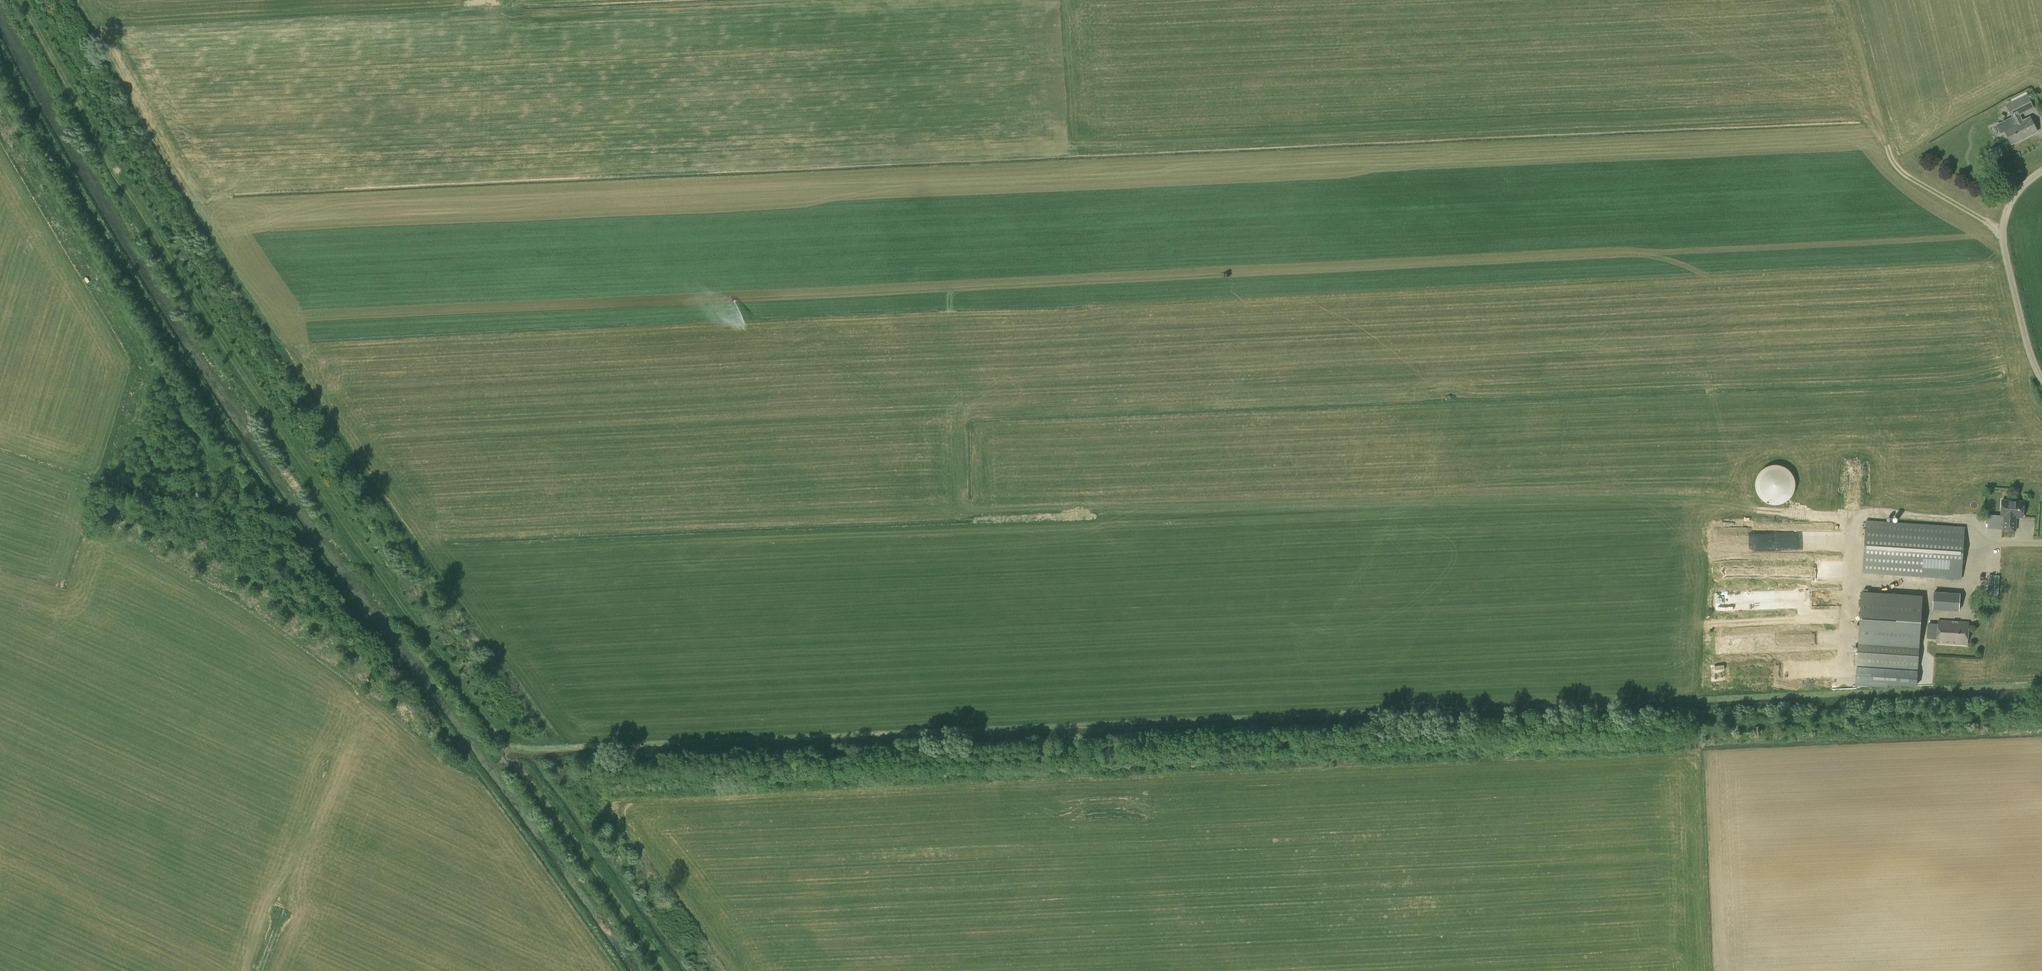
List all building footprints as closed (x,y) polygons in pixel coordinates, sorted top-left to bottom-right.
[(2006,105),(2012,117),(1996,125),(2000,134),(2005,131),(2012,145),(2038,132),(2030,117),(2022,121),(2019,115),(2034,108),(2027,95),(2006,105)] [(1993,162),(2004,158),(1999,146),(1988,150),(1993,162)] [(1795,489),(1795,488),(1795,486),(1795,483),(1795,480),(1794,478),(1793,475),(1791,473),(1789,471),(1787,469),(1785,467),(1782,466),(1779,465),(1776,465),(1773,465),(1771,465),(1768,466),(1765,468),(1763,469),(1761,471),(1759,474),(1757,476),(1756,479),(1756,482),(1755,485),(1756,488),(1756,490),(1757,493),(1759,495),(1760,498),(1762,500),(1764,501),(1767,503),(1769,504),(1772,504),(1775,505),(1778,504),(1780,504),(1783,503),(1785,502),(1788,500),(1790,498),(1792,496),(1793,495),(1793,494),(1794,491),(1795,489)] [(2023,517),(2024,501),(2002,500),(2001,516),(2003,516),(2002,530),(2015,530),(2016,517),(2023,517)] [(1961,579),(1964,527),(1866,520),(1862,573),(1961,579)] [(1917,673),(1919,648),(1922,596),(1862,592),(1857,670),(1917,673)] [(1959,611),(1960,593),(1934,592),(1933,610),(1959,611)] [(1967,644),(1969,622),(1938,620),(1938,624),(1928,623),(1927,639),(1937,639),(1937,642),(1967,644)]
